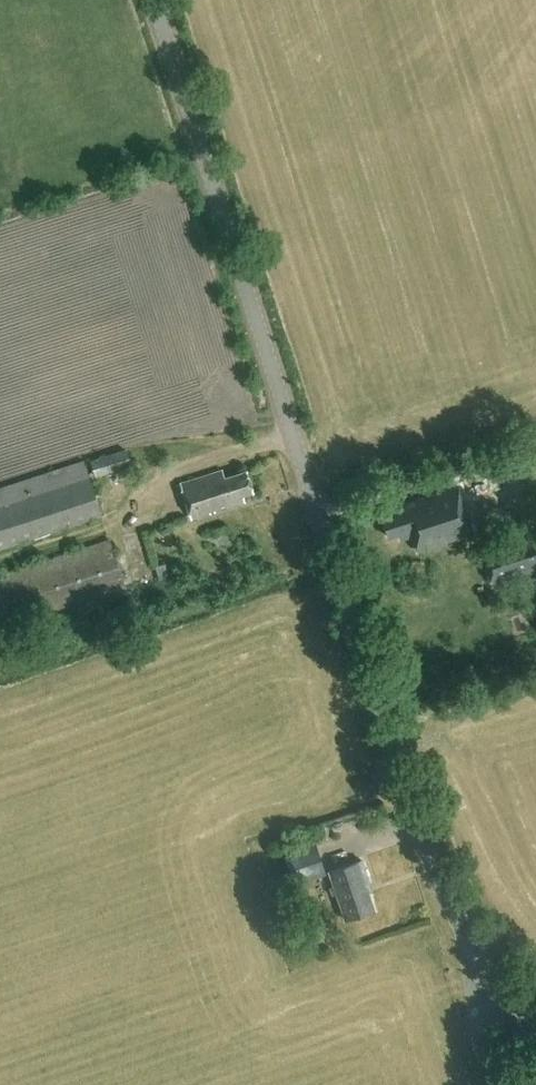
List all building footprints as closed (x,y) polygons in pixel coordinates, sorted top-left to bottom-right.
[(125,449),(91,460),(96,475),(130,464),(125,449)] [(83,460),(0,486),(0,548),(101,515),(83,460)] [(472,479),(484,518),(532,503),(521,464),(472,479)] [(243,495),(253,492),(246,469),(226,475),(224,469),(181,483),(192,517),(245,501),(243,495)] [(417,532),(424,529),(429,528),(430,530),(458,520),(446,487),(400,503),(402,509),(381,516),(389,538),(398,535),(400,540),(418,534),(417,532)] [(480,549),(491,583),(535,568),(535,531),(480,549)] [(0,573),(0,634),(127,593),(110,538),(0,573)] [(315,842),(283,853),(293,884),(325,873),(315,842)] [(345,918),(374,908),(368,893),(372,892),(361,860),(329,871),(345,918)]
